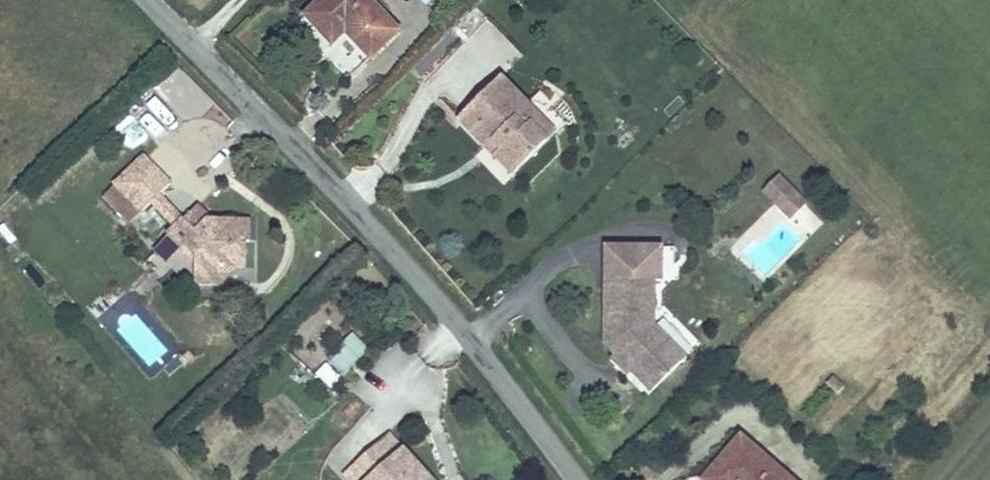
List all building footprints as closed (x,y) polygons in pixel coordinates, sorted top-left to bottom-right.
[(313,9),(343,38),(354,26),(384,55),(404,30),(372,0),(321,0),(313,9)] [(181,73),(160,95),(192,124),(212,102),(181,73)] [(485,164),(504,183),(534,152),(511,128),(523,117),(486,81),(453,115),(493,155),(485,164)] [(159,140),(176,122),(152,99),(135,117),(159,140)] [(493,155),(453,115),(444,123),(485,164),(493,155)] [(511,128),(534,152),(546,141),(523,117),(511,128)] [(172,166),(126,207),(139,222),(153,209),(164,223),(183,206),(197,194),(172,166)] [(772,178),(758,199),(792,223),(807,201),(772,178)] [(183,206),(164,223),(184,248),(205,231),(183,206)] [(153,209),(139,222),(151,235),(164,223),(153,209)] [(205,231),(184,248),(175,254),(186,268),(196,259),(209,273),(208,298),(234,300),(235,285),(245,273),(270,274),(272,234),(248,235),(241,227),(238,232),(222,215),(205,231)] [(620,384),(642,402),(672,367),(635,334),(636,285),(590,284),(588,353),(602,367),(620,384)] [(330,391),(369,353),(355,338),(316,376),(330,391)] [(736,434),(697,478),(700,479),(788,479),(736,434)] [(412,461),(393,442),(353,479),(390,479),(412,461)] [(390,479),(429,479),(412,461),(390,479)]
